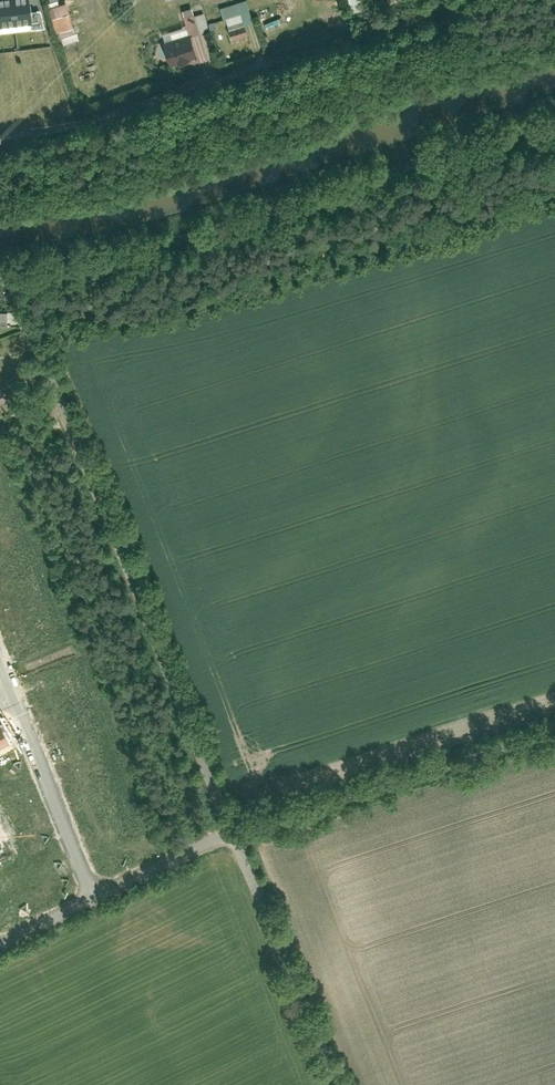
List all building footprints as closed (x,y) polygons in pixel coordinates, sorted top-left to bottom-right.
[(30,22),(27,0),(0,0),(0,25),(30,22)] [(351,15),(362,13),(359,0),(348,0),(351,15)] [(66,44),(81,39),(69,2),(53,7),(66,44)] [(230,30),(233,41),(251,36),(248,25),(230,30)] [(195,33),(165,42),(171,65),(181,62),(182,64),(193,61),(193,59),(202,56),(195,33)]
